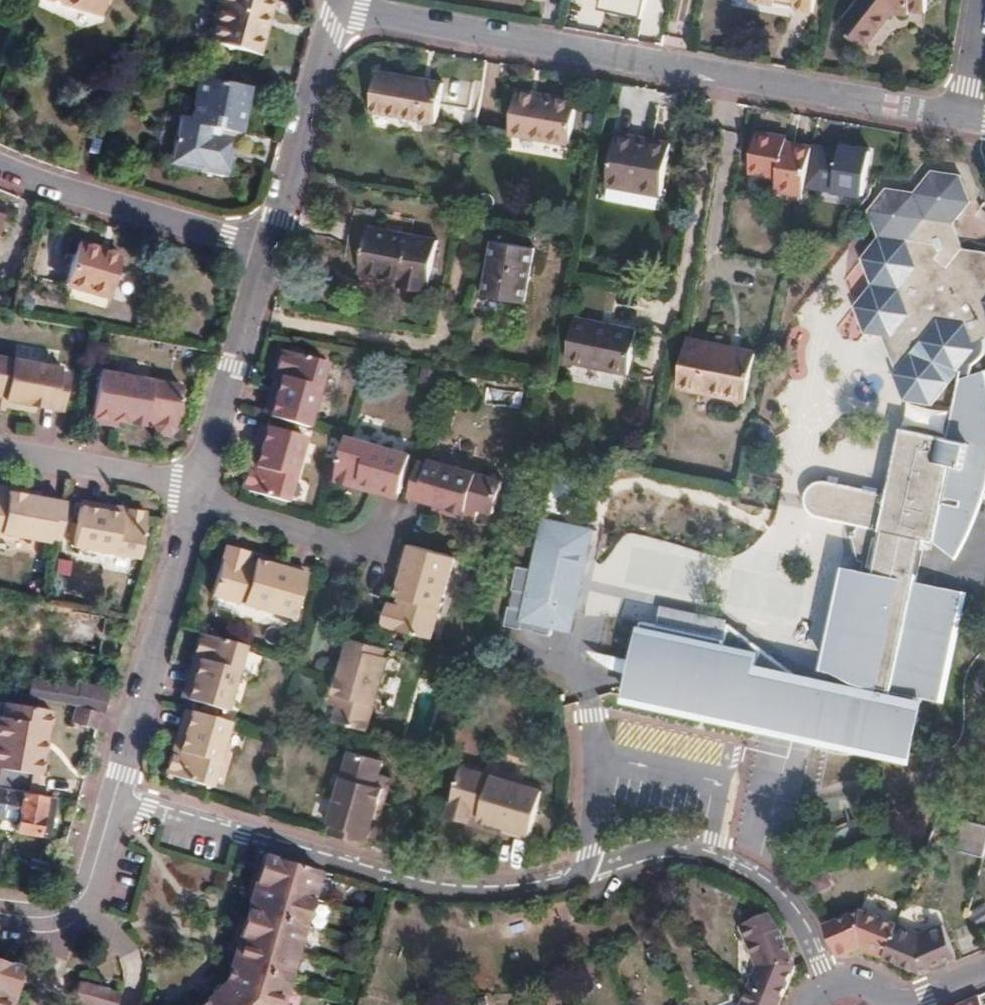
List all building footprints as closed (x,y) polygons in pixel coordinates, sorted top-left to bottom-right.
[(101,11),(104,0),(65,0),(101,11)] [(214,36),(260,50),(274,0),(224,0),(214,36)] [(601,10),(642,18),(646,0),(603,0),(601,10)] [(780,5),(795,8),(796,2),(785,0),(781,0),(780,5)] [(796,2),(795,8),(812,12),(814,0),(785,0),(796,2)] [(838,26),(862,46),(885,16),(889,14),(894,13),(900,14),(907,15),(909,10),(923,11),(925,0),(859,0),(838,26)] [(380,76),(373,114),(438,126),(445,88),(380,76)] [(247,86),(198,77),(190,122),(181,120),(178,136),(173,135),(171,144),(175,146),(173,160),(202,165),(201,171),(224,175),(233,131),(238,131),(247,86)] [(519,91),(511,133),(570,143),(579,101),(519,91)] [(770,188),(802,195),(811,150),(784,145),(785,139),(756,134),(748,173),(772,178),(770,188)] [(612,187),(610,200),(659,209),(662,195),(665,196),(674,146),(653,142),(652,148),(619,142),(611,187),(612,187)] [(826,149),(820,185),(860,193),(868,152),(841,147),(840,151),(826,149)] [(914,728),(919,716),(890,710),(895,689),(941,699),(954,636),(964,592),(918,582),(928,538),(962,545),(969,510),(979,509),(984,488),(984,375),(967,377),(972,356),(975,354),(980,350),(984,346),(984,343),(984,337),(981,329),(984,327),(984,249),(960,244),(941,266),(931,257),(938,250),(934,240),(879,228),(868,241),(878,267),(869,277),(860,288),(871,315),(862,326),(881,329),(905,334),(909,345),(893,361),(890,365),(900,392),(927,398),(953,369),(959,364),(959,369),(944,434),(908,425),(894,493),(885,491),(830,479),(825,477),(818,478),(814,479),(810,482),(807,486),(805,491),(804,498),(806,503),(808,508),(815,512),(826,515),(857,522),(856,531),(849,530),(862,559),(860,569),(849,566),(826,674),(873,685),(870,696),(789,679),(789,673),(728,623),(725,638),(642,620),(628,681),(737,699),(824,713),(914,728)] [(360,230),(352,271),(401,278),(400,288),(426,291),(427,284),(431,285),(433,280),(439,242),(360,230)] [(878,267),(868,241),(860,250),(869,277),(878,267)] [(495,242),(484,297),(524,304),(535,250),(495,242)] [(78,245),(68,282),(111,295),(122,258),(78,245)] [(871,315),(860,288),(852,297),(862,326),(871,315)] [(576,317),(567,362),(641,378),(650,332),(576,317)] [(905,334),(881,329),(893,361),(909,345),(905,334)] [(686,342),(677,385),(745,399),(754,356),(686,342)] [(278,375),(267,415),(305,426),(322,363),(280,351),(273,374),(278,375)] [(7,398),(6,403),(21,406),(22,401),(61,409),(70,374),(62,372),(63,368),(0,355),(0,397),(7,398)] [(102,371),(93,420),(119,426),(120,420),(145,425),(147,416),(155,418),(155,425),(160,433),(170,435),(176,429),(184,388),(102,371)] [(521,408),(523,389),(486,387),(485,405),(521,408)] [(894,493),(908,425),(900,424),(885,491),(894,493)] [(249,462),(241,486),(285,499),(302,436),(264,426),(254,463),(249,462)] [(346,437),(334,479),(356,486),(358,479),(398,491),(408,454),(346,437)] [(419,460),(409,495),(448,506),(447,511),(461,515),(463,514),(464,510),(475,513),(477,512),(479,507),(492,510),(500,481),(428,460),(427,462),(419,460)] [(61,536),(67,501),(29,492),(31,488),(14,484),(13,489),(1,487),(0,490),(0,528),(54,539),(54,534),(61,536)] [(85,504),(77,544),(142,558),(152,512),(126,507),(125,512),(85,504)] [(540,554),(549,514),(541,512),(533,553),(540,554)] [(519,623),(519,621),(520,615),(536,618),(536,624),(537,626),(548,628),(549,621),(568,624),(589,522),(549,514),(540,554),(533,553),(531,562),(515,559),(510,583),(512,584),(509,600),(507,599),(502,620),(519,623)] [(454,556),(422,546),(406,542),(398,569),(403,571),(397,595),(404,598),(401,606),(397,605),(387,609),(385,618),(392,626),(430,637),(454,556)] [(221,557),(210,596),(290,619),(304,571),(279,564),(275,569),(251,562),(249,569),(242,567),(243,564),(239,552),(229,550),(221,557)] [(520,615),(519,621),(536,624),(536,618),(520,615)] [(237,641),(194,629),(187,654),(192,656),(181,693),(196,697),(219,705),(237,641)] [(376,644),(360,642),(348,681),(344,680),(339,695),(344,696),(341,708),(348,711),(344,723),(376,732),(397,660),(392,658),(394,649),(376,644)] [(628,681),(627,686),(702,698),(799,714),(911,733),(914,728),(824,713),(737,699),(628,681)] [(33,682),(30,696),(76,705),(102,714),(109,690),(79,683),(78,687),(59,684),(57,686),(33,682)] [(702,698),(627,686),(625,695),(696,710),(696,708),(778,730),(780,723),(812,730),(809,741),(817,747),(828,751),(845,754),(859,755),(860,746),(900,754),(911,733),(799,714),(702,698)] [(23,791),(32,793),(35,775),(39,776),(43,754),(39,753),(41,738),(46,739),(50,710),(3,702),(0,719),(0,787),(23,791)] [(102,714),(76,705),(73,720),(98,729),(102,714)] [(221,718),(183,707),(172,746),(167,745),(160,770),(203,783),(221,718)] [(352,746),(329,818),(333,820),(330,827),(364,838),(376,799),(382,801),(387,785),(381,784),(385,770),(377,768),(381,755),(352,746)] [(463,767),(451,806),(455,816),(464,819),(473,811),(476,811),(481,813),(480,818),(482,820),(504,825),(504,830),(530,838),(543,791),(463,767)] [(17,822),(16,830),(46,836),(54,800),(22,794),(23,791),(0,787),(0,818),(17,822)] [(984,839),(984,827),(959,819),(950,850),(980,859),(984,839)] [(255,881),(313,899),(321,872),(263,855),(255,881)] [(248,908),(306,925),(313,899),(255,881),(248,908)] [(240,935),(298,952),(306,925),(248,908),(240,935)] [(859,946),(886,957),(899,924),(860,909),(825,923),(839,952),(846,950),(855,946),(859,946)] [(899,924),(886,957),(921,971),(959,955),(944,923),(921,933),(899,924)] [(748,987),(779,1000),(793,965),(778,929),(746,943),(756,966),(748,987)] [(233,961),(291,978),(298,952),(240,935),(233,961)] [(266,1004),(283,1004),(291,978),(233,961),(227,981),(266,1004)] [(17,999),(20,988),(13,985),(15,978),(18,970),(0,964),(0,993),(17,999)] [(13,985),(20,988),(23,981),(15,978),(13,985)] [(73,1001),(85,1004),(114,1004),(118,992),(79,981),(73,1001)] [(226,1004),(266,1004),(227,981),(213,990),(226,1004)] [(779,1000),(748,987),(741,1004),(776,1004),(779,1000)] [(196,1004),(226,1004),(213,990),(195,1002),(196,1004)] [(17,999),(0,993),(0,1004),(16,1004),(17,999)]
